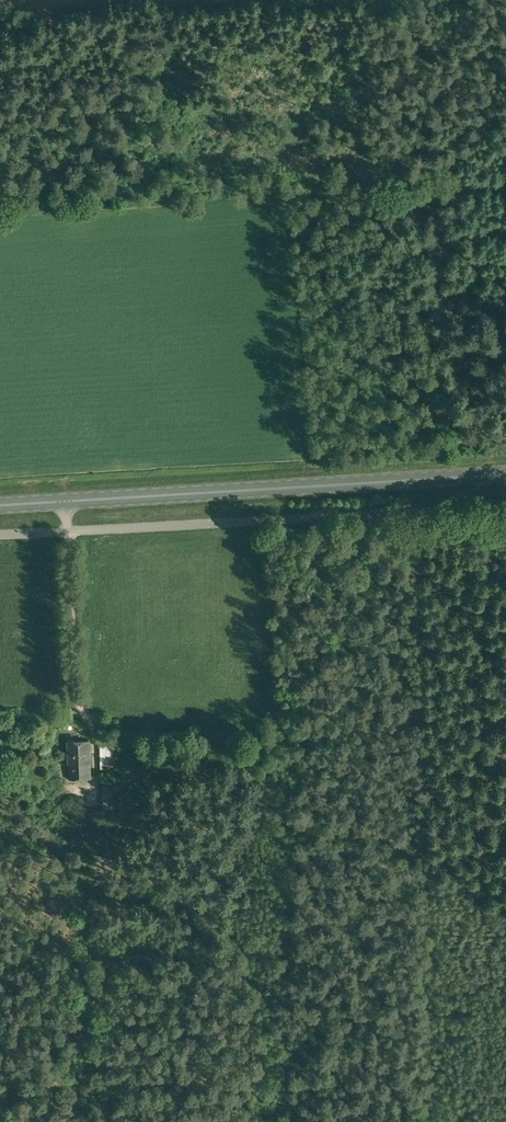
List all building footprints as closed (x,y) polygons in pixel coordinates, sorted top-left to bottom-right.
[(67,740),(68,759),(90,758),(89,739),(67,740)] [(100,744),(100,758),(111,758),(111,744),(100,744)] [(90,758),(68,759),(68,764),(69,778),(91,777),(90,758)] [(111,758),(100,758),(101,769),(112,769),(111,758)] [(122,808),(122,783),(102,784),(103,809),(122,808)] [(78,796),(80,803),(89,801),(87,794),(78,796)]
